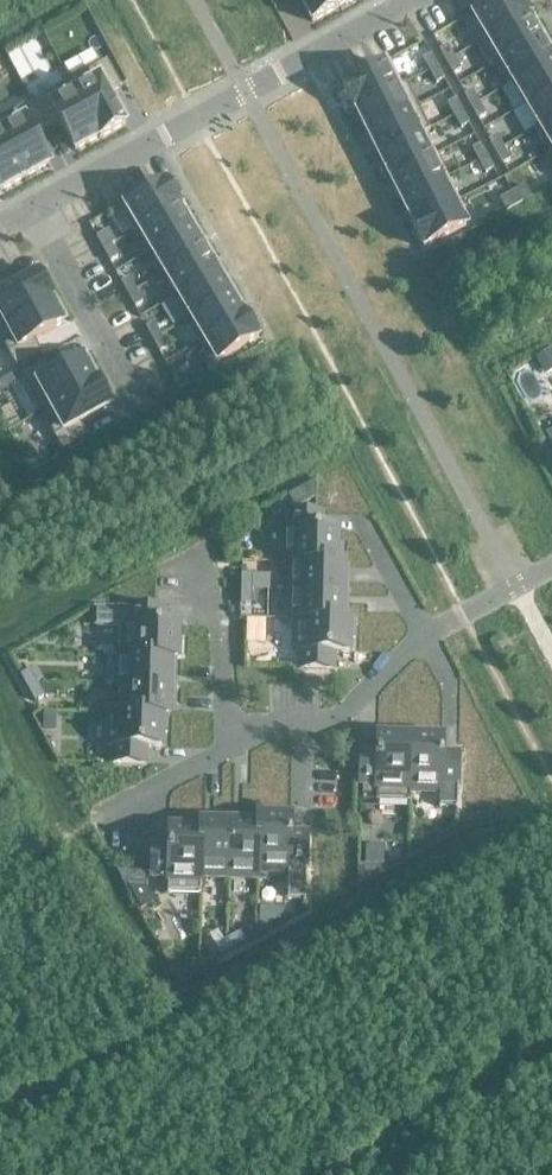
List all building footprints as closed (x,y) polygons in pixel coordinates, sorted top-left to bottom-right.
[(312,21),(337,8),(333,0),(301,0),(312,21)] [(464,21),(477,44),(528,14),(520,0),(499,0),(464,21)] [(528,14),(477,44),(490,66),(540,37),(527,15),(528,15),(528,14)] [(490,66),(491,67),(496,64),(508,85),(551,59),(551,57),(540,37),(490,66)] [(448,45),(439,49),(446,61),(454,57),(448,45)] [(431,54),(423,58),(429,71),(438,66),(431,54)] [(454,57),(446,61),(453,74),(461,69),(454,57)] [(508,85),(509,86),(514,83),(526,104),(551,89),(551,59),(508,85)] [(107,60),(69,81),(101,137),(126,124),(108,93),(121,86),(107,60)] [(342,85),(354,109),(407,83),(406,81),(401,84),(390,61),(342,85)] [(438,66),(429,71),(436,83),(444,78),(438,66)] [(69,81),(32,101),(46,127),(59,120),(75,150),(99,137),(100,138),(101,137),(69,81)] [(407,83),(354,109),(354,110),(356,109),(367,131),(418,106),(407,83)] [(526,104),(539,125),(534,128),(534,129),(551,119),(551,89),(526,104)] [(473,90),(464,94),(471,107),(479,102),(473,90)] [(456,99),(447,103),(454,116),(462,111),(456,99)] [(0,119),(0,132),(25,177),(50,164),(34,134),(46,127),(32,101),(0,119)] [(486,114),(479,102),(471,107),(478,119),(486,114)] [(418,106),(367,131),(378,154),(430,128),(418,106)] [(462,111),(454,116),(461,128),(469,123),(462,111)] [(534,129),(547,150),(542,153),(543,154),(551,149),(551,119),(534,129)] [(430,128),(378,154),(390,177),(431,156),(420,134),(430,129),(430,128)] [(25,177),(0,132),(0,191),(25,177)] [(497,135),(488,139),(495,152),(504,147),(497,135)] [(480,144),(472,148),(479,161),(487,156),(480,144)] [(504,147),(495,152),(502,164),(510,159),(504,147)] [(543,154),(551,170),(551,149),(543,154)] [(431,156),(390,177),(401,200),(447,177),(447,176),(442,178),(431,156)] [(487,156),(479,161),(485,173),(494,168),(487,156)] [(447,177),(401,200),(412,222),(411,223),(411,224),(459,200),(447,177)] [(166,182),(120,209),(133,232),(179,204),(166,182)] [(524,185),(512,192),(519,205),(531,198),(524,185)] [(512,192),(500,199),(507,211),(519,205),(512,192)] [(459,200),(411,224),(423,247),(466,226),(454,203),(459,201),(459,200)] [(179,204),(133,232),(134,233),(139,230),(151,251),(191,227),(178,206),(180,205),(179,204)] [(191,227),(151,251),(164,273),(204,249),(191,227)] [(109,230),(96,236),(103,249),(111,244),(116,242),(109,230)] [(111,244),(103,249),(110,261),(118,256),(111,244)] [(204,249),(164,273),(177,294),(172,297),(173,298),(217,271),(204,249)] [(217,271),(173,298),(186,320),(230,293),(217,271)] [(0,277),(0,326),(52,298),(38,273),(7,289),(0,277)] [(130,277),(121,282),(128,294),(136,290),(130,277)] [(128,294),(134,306),(143,302),(136,290),(128,294)] [(243,314),(230,293),(186,320),(199,342),(245,315),(244,314),(243,314)] [(16,366),(41,352),(34,339),(64,323),(51,299),(52,299),(52,298),(0,326),(0,338),(16,366)] [(245,315),(199,342),(212,365),(258,338),(245,315)] [(154,322),(146,327),(152,339),(161,335),(154,322)] [(161,335),(152,339),(159,351),(167,347),(161,335)] [(535,358),(544,374),(551,370),(551,351),(551,349),(535,358)] [(46,361),(20,374),(41,412),(97,381),(97,380),(96,381),(83,357),(53,373),(46,361)] [(181,372),(173,377),(180,389),(188,385),(181,372)] [(111,406),(97,381),(41,412),(61,449),(87,435),(80,423),(111,406)] [(290,493),(295,504),(296,504),(313,495),(313,481),(290,493)] [(344,563),(344,562),(342,562),(342,545),(337,545),(337,530),(322,530),(322,514),(290,513),(290,529),(283,529),(282,561),(344,563)] [(344,563),(282,561),(282,562),(290,562),(289,590),(350,591),(347,591),(348,577),(343,577),(344,563)] [(251,574),(240,574),(240,589),(250,589),(251,574)] [(250,589),(240,589),(239,604),(250,604),(250,589)] [(350,591),(289,590),(288,619),(357,620),(357,619),(347,619),(347,606),(343,606),(343,592),(350,592),(350,591)] [(185,658),(185,657),(183,657),(183,640),(178,640),(178,625),(163,625),(163,609),(94,607),(94,609),(97,609),(97,624),(113,625),(124,626),(124,656),(105,655),(105,656),(185,658)] [(357,620),(288,619),(295,620),(295,651),(301,651),(301,668),(333,668),(333,652),(349,652),(349,638),(354,638),(355,621),(357,621),(357,620)] [(185,659),(185,658),(105,656),(105,658),(108,658),(108,683),(105,683),(105,684),(177,686),(177,685),(170,685),(170,672),(174,672),(175,658),(185,659)] [(36,683),(29,670),(19,675),(26,688),(36,683)] [(43,696),(36,683),(26,688),(33,701),(43,696)] [(115,712),(108,712),(108,713),(169,714),(170,700),(174,700),(174,687),(177,687),(177,686),(105,684),(105,685),(116,686),(115,712)] [(55,711),(47,711),(43,711),(43,727),(54,727),(55,711)] [(169,714),(108,713),(107,746),(114,746),(113,762),(145,763),(146,746),(161,747),(162,732),(167,732),(167,715),(169,715),(169,714)] [(407,799),(407,801),(408,802),(410,729),(409,729),(409,731),(392,731),(392,736),(377,736),(377,751),(361,751),(360,783),(376,783),(376,801),(379,801),(379,798),(407,799)] [(456,804),(455,807),(457,807),(458,753),(442,753),(442,737),(428,737),(428,732),(411,731),(411,729),(410,729),(408,802),(409,802),(410,790),(440,791),(439,807),(441,807),(441,804),(456,804)] [(230,815),(229,876),(257,877),(259,808),(258,808),(258,819),(244,818),(244,822),(231,822),(231,815),(230,815)] [(259,808),(257,877),(258,877),(258,870),(288,870),(288,882),(289,882),(288,898),(304,898),(303,901),(305,901),(307,832),(291,832),(291,816),(276,816),(277,811),(260,811),(260,808),(259,808)] [(216,822),(201,821),(200,894),(201,894),(201,875),(229,876),(230,815),(229,815),(229,818),(216,818),(216,822)] [(200,894),(201,821),(201,823),(184,823),(183,828),(169,828),(168,843),(152,843),(152,875),(168,875),(167,893),(170,893),(170,890),(198,891),(198,894),(200,894)] [(360,863),(359,887),(384,874),(384,863),(360,863)] [(144,872),(130,871),(129,871),(129,884),(144,884),(144,872)] [(245,941),(240,932),(227,939),(232,948),(245,941)] [(232,948),(227,939),(214,946),(219,955),(232,948)]
